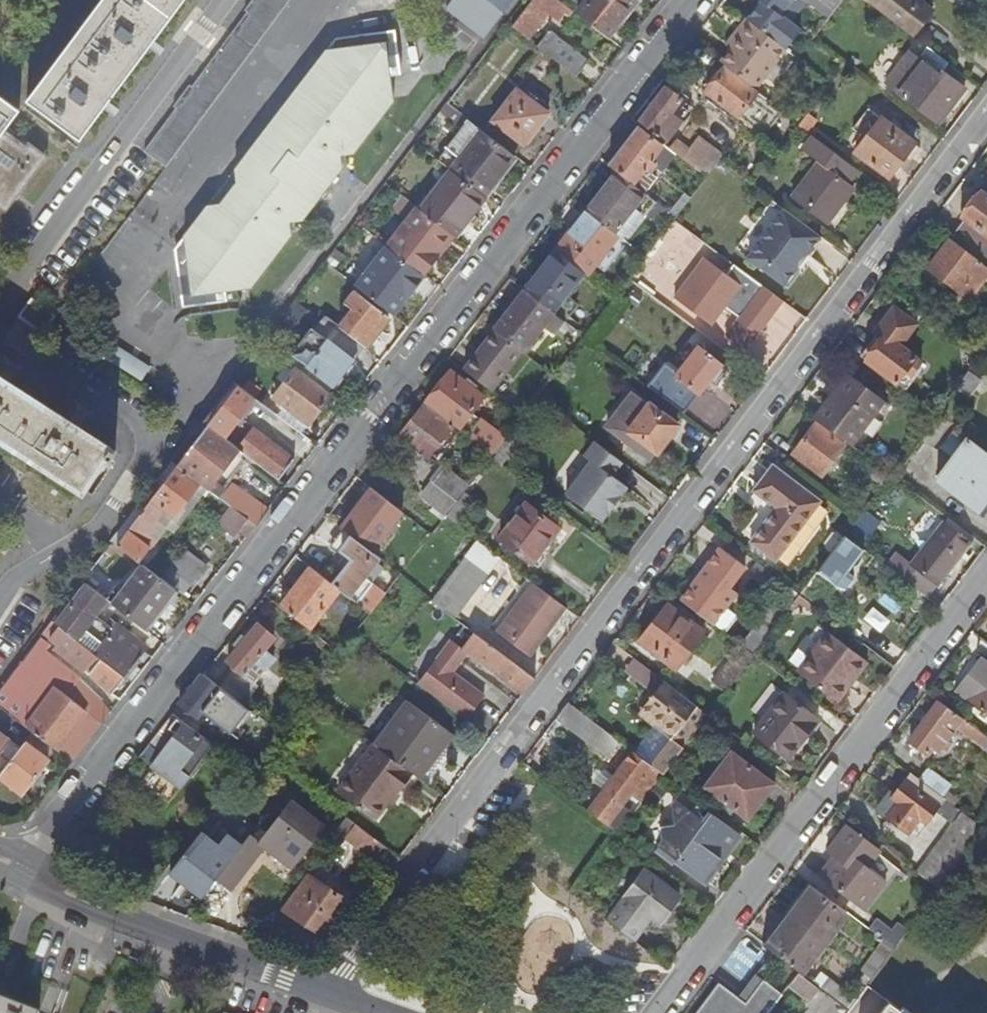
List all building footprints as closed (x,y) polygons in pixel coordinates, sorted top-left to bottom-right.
[(28,96),(32,99),(34,100),(85,137),(104,110),(107,106),(110,102),(148,48),(152,43),(154,40),(182,0),(97,0),(28,96)] [(244,7),(247,8),(192,84),(189,82),(175,103),(177,105),(147,146),(169,162),(241,64),(288,0),(249,0),(244,7)] [(509,10),(516,0),(495,0),(509,10)] [(512,27),(528,39),(534,31),(538,26),(557,0),(532,0),(512,27)] [(577,14),(606,37),(635,0),(588,0),(577,14)] [(787,50),(802,31),(788,21),(781,15),(792,0),(759,0),(761,2),(765,4),(751,22),(752,23),(787,50)] [(825,15),(837,0),(804,0),(825,15)] [(843,0),(837,0),(825,15),(829,18),(843,0)] [(915,36),(934,11),(920,0),(869,0),(915,36)] [(765,4),(761,2),(748,19),(751,22),(765,4)] [(748,19),(738,32),(742,35),(752,23),(751,22),(748,19)] [(798,57),(787,50),(752,23),(742,35),(738,32),(728,45),(732,49),(722,62),(726,66),(768,97),(798,57)] [(224,205),(210,203),(186,234),(188,251),(178,266),(184,304),(229,300),(227,288),(252,284),(293,232),(293,217),(305,215),(345,164),(343,152),(346,152),(355,151),(396,98),(391,71),(388,51),(397,40),(396,27),(378,30),(356,32),(357,44),(354,44),(327,48),(287,101),(292,115),(277,114),(236,167),(241,179),(224,205)] [(336,35),(327,48),(354,44),(357,44),(356,32),(336,35)] [(546,53),(576,76),(589,61),(558,37),(546,53)] [(388,51),(391,71),(403,70),(397,40),(388,51)] [(943,72),(949,63),(929,48),(920,61),(924,64),(901,94),(938,123),(965,88),(943,72)] [(886,83),(901,94),(924,64),(920,61),(909,52),(886,83)] [(764,137),(782,112),(775,107),(765,101),(768,97),(726,66),(707,92),(764,137)] [(666,143),(682,120),(672,112),(681,98),(665,86),(639,122),(666,143)] [(492,118),(524,143),(548,112),(517,88),(492,118)] [(0,94),(0,205),(9,211),(15,203),(19,198),(21,194),(48,155),(9,128),(21,109),(0,94)] [(777,105),(768,97),(765,101),(775,107),(776,106),(777,105)] [(287,101),(277,114),(292,115),(287,101)] [(870,134),(881,119),(869,109),(854,129),(861,135),(865,130),(870,134)] [(810,114),(800,126),(810,133),(813,129),(819,120),(810,114)] [(881,119),(870,134),(858,151),(857,152),(890,177),(890,176),(916,144),(881,119)] [(663,144),(640,127),(609,165),(633,183),(645,167),(650,171),(656,164),(651,160),(663,144)] [(818,133),(813,129),(810,133),(815,137),(818,133)] [(508,152),(481,131),(461,158),(454,153),(445,166),(451,170),(484,196),(502,171),(498,167),(508,152)] [(676,140),(669,149),(707,177),(723,156),(698,137),(689,149),(676,140)] [(857,169),(815,137),(805,150),(821,163),(794,200),(826,223),(854,186),(848,182),(857,169)] [(916,144),(890,176),(896,181),(921,148),(916,144)] [(241,179),(236,167),(210,203),(224,205),(241,179)] [(451,170),(420,210),(449,233),(453,235),(484,196),(451,170)] [(611,175),(584,212),(616,235),(643,198),(611,175)] [(985,247),(986,244),(986,196),(981,191),(963,215),(967,218),(951,238),(977,257),(977,259),(982,262),(986,266),(986,248),(985,247)] [(423,275),(443,249),(440,246),(449,233),(420,210),(417,208),(386,247),(391,251),(414,269),(423,275)] [(821,236),(785,209),(749,257),(788,287),(799,273),(799,267),(796,264),(805,253),(807,254),(821,236)] [(582,272),(586,274),(616,235),(584,212),(556,251),(582,272)] [(453,235),(449,233),(440,246),(443,249),(453,235)] [(977,259),(951,239),(928,268),(941,278),(947,282),(960,292),(964,286),(973,293),(983,281),(973,274),(982,262),(977,259)] [(407,296),(423,275),(414,269),(391,251),(386,247),(355,287),(392,315),(400,305),(396,302),(403,292),(407,296)] [(525,290),(552,311),(582,272),(556,251),(525,290)] [(328,265),(345,278),(352,269),(332,253),(325,263),(328,265)] [(726,276),(702,258),(672,296),(712,327),(726,308),(738,318),(725,335),(746,351),(785,302),(735,264),(726,276)] [(944,287),(947,282),(941,278),(937,282),(944,287)] [(521,351),(523,352),(543,326),(553,333),(563,320),(552,311),(525,290),(494,330),(521,351)] [(364,345),(365,346),(388,317),(356,292),(346,304),(351,308),(338,325),(364,345)] [(898,382),(907,390),(926,365),(902,347),(919,325),(896,307),(880,327),(883,329),(863,355),(868,360),(898,382)] [(353,359),(364,345),(338,325),(326,316),(296,356),(334,386),(354,361),(353,359)] [(468,373),(491,390),(521,351),(494,330),(463,369),(468,373)] [(715,385),(727,369),(697,347),(667,387),(689,403),(698,392),(701,394),(710,381),(715,385)] [(976,361),(969,356),(962,365),(969,371),(976,361)] [(309,423),(331,394),(297,367),(274,397),(309,423)] [(453,424),(459,429),(484,397),(450,372),(426,404),(453,424)] [(25,450),(85,489),(107,454),(112,457),(117,451),(113,448),(114,445),(112,444),(80,424),(76,422),(71,418),(55,408),(10,380),(6,377),(1,374),(0,373),(0,434),(25,450)] [(816,418),(851,446),(885,402),(849,375),(816,418)] [(254,398),(238,385),(207,425),(224,437),(254,398)] [(653,460),(678,426),(634,392),(608,427),(624,440),(631,432),(642,440),(636,448),(653,460)] [(453,424),(426,404),(400,438),(424,455),(434,441),(437,444),(453,424)] [(968,432),(971,429),(953,416),(951,420),(968,432)] [(834,460),(845,446),(817,423),(795,453),(812,466),(823,452),(834,460)] [(224,437),(207,425),(177,465),(204,486),(217,495),(222,488),(213,480),(237,449),(224,437)] [(475,441),(488,450),(500,434),(488,425),(475,441)] [(237,449),(278,479),(292,460),(253,429),(237,449)] [(511,431),(493,454),(490,457),(500,465),(521,439),(511,431)] [(986,502),(986,454),(966,439),(936,479),(980,512),(986,502)] [(628,488),(612,476),(608,473),(618,459),(595,442),(585,456),(591,461),(566,494),(602,521),(628,488)] [(608,473),(612,476),(622,462),(618,459),(608,473)] [(204,486),(177,465),(116,544),(137,561),(149,547),(141,540),(164,509),(173,514),(194,487),(200,492),(204,486)] [(818,504),(820,502),(772,466),(753,491),(754,492),(777,509),(752,540),(751,542),(775,560),(782,550),(818,504)] [(456,500),(468,485),(445,468),(433,483),(456,500)] [(372,488),(341,528),(350,535),(371,551),(402,511),(372,488)] [(228,496),(224,501),(234,508),(247,518),(256,524),(261,517),(265,512),(228,496)] [(445,517),(462,530),(475,513),(458,500),(449,511),(445,517)] [(526,505),(501,538),(533,563),(559,529),(526,505)] [(233,536),(247,518),(234,508),(229,514),(227,512),(218,524),(233,536)] [(945,522),(901,577),(926,596),(937,582),(938,583),(970,541),(945,522)] [(831,553),(818,570),(836,583),(863,548),(845,534),(831,553)] [(371,551),(350,535),(339,550),(352,559),(333,584),(339,590),(348,596),(378,557),(371,551)] [(479,542),(434,601),(454,616),(498,556),(479,542)] [(681,600),(712,624),(713,623),(724,607),(736,591),(728,585),(743,565),(719,548),(681,600)] [(175,589),(181,594),(205,564),(184,549),(160,579),(175,589)] [(111,604),(144,629),(175,589),(160,579),(142,565),(111,604)] [(333,584),(311,568),(281,609),(308,629),(339,590),(333,584)] [(494,624),(498,633),(534,583),(527,578),(494,624)] [(799,595),(777,578),(768,589),(779,597),(761,620),(773,629),(791,606),(799,595)] [(534,583),(498,633),(529,655),(565,607),(562,604),(534,583)] [(55,625),(117,672),(126,678),(145,653),(104,623),(94,636),(85,629),(106,601),(85,585),(55,625)] [(364,622),(367,618),(339,596),(329,608),(354,627),(360,618),(364,622)] [(677,669),(704,634),(667,606),(639,642),(677,669)] [(736,616),(724,607),(713,623),(725,632),(736,616)] [(761,620),(740,645),(754,655),(773,629),(761,620)] [(105,688),(117,672),(55,625),(53,623),(39,644),(52,655),(59,646),(92,670),(92,674),(105,688)] [(220,687),(242,703),(258,683),(254,680),(266,665),(257,658),(274,637),(257,625),(229,659),(236,666),(220,687)] [(849,674),(854,679),(868,662),(828,632),(798,672),(832,698),(849,674)] [(463,649),(524,693),(535,677),(475,633),(463,649)] [(25,664),(37,673),(40,669),(68,690),(64,695),(90,714),(98,703),(73,684),(79,676),(52,655),(39,644),(25,664)] [(754,655),(740,645),(712,683),(725,692),(754,655)] [(981,656),(956,690),(986,713),(986,660),(981,656)] [(664,681),(634,659),(625,670),(654,694),(664,681)] [(64,695),(37,673),(25,664),(20,660),(4,682),(0,687),(0,709),(4,711),(32,733),(72,763),(102,724),(90,714),(64,695)] [(220,687),(203,674),(179,705),(196,719),(220,687)] [(837,702),(854,679),(849,674),(832,698),(837,702)] [(658,720),(634,752),(664,774),(688,742),(683,738),(688,732),(693,735),(697,729),(699,727),(691,721),(700,708),(664,681),(654,694),(644,709),(658,720)] [(739,681),(730,692),(738,699),(747,687),(739,681)] [(788,757),(818,718),(785,692),(754,731),(788,757)] [(979,729),(939,699),(910,738),(927,752),(931,746),(937,751),(955,727),(972,739),(979,729)] [(407,700),(374,745),(402,766),(413,774),(417,778),(450,733),(407,700)] [(597,747),(608,733),(577,709),(566,723),(597,747)] [(148,745),(139,757),(169,781),(172,780),(177,784),(183,777),(177,772),(179,770),(188,777),(211,746),(176,721),(169,729),(176,735),(160,754),(148,745)] [(19,749),(0,734),(0,773),(19,749)] [(21,794),(48,762),(24,743),(19,749),(0,773),(0,778),(21,794)] [(397,794),(413,774),(402,766),(374,745),(339,793),(373,818),(394,792),(397,794)] [(750,817),(776,782),(732,750),(705,784),(750,817)] [(648,795),(664,774),(634,752),(589,812),(605,825),(635,787),(648,795)] [(919,778),(942,795),(951,784),(928,767),(919,778)] [(919,778),(912,773),(897,793),(893,789),(878,810),(888,818),(889,817),(909,832),(915,824),(920,828),(937,807),(954,822),(917,870),(939,886),(983,826),(942,795),(919,778)] [(296,794),(302,798),(305,794),(300,790),(296,794)] [(302,798),(296,794),(292,791),(273,814),(321,850),(326,844),(336,830),(324,821),(321,825),(312,818),(317,810),(302,798)] [(662,839),(658,844),(678,843),(681,861),(704,878),(720,857),(718,855),(724,848),(729,851),(741,835),(708,811),(703,818),(677,799),(671,805),(675,824),(658,825),(662,839)] [(336,830),(326,844),(335,851),(344,839),(373,860),(383,846),(345,817),(336,830)] [(880,849),(879,848),(861,835),(847,825),(827,852),(832,856),(827,862),(831,865),(821,878),(864,909),(886,880),(867,866),(877,853),(880,849)] [(882,844),(864,831),(861,835),(879,848),(882,844)] [(676,858),(681,861),(678,843),(658,844),(655,848),(673,862),(676,858)] [(187,851),(169,876),(198,897),(217,873),(187,851)] [(608,920),(633,939),(651,915),(659,921),(679,897),(645,871),(608,920)] [(283,909),(327,936),(349,902),(305,875),(283,909)] [(801,899),(790,915),(824,942),(847,912),(813,888),(805,899),(801,896),(800,898),(801,899)] [(778,937),(769,948),(799,970),(802,972),(824,942),(790,915),(777,932),(775,931),(774,933),(778,937)] [(856,966),(868,975),(883,955),(868,944),(855,961),(858,963),(856,966)] [(868,975),(856,966),(836,993),(848,1003),(868,975)] [(783,993),(756,973),(738,997),(718,982),(695,1012),(767,1012),(783,993)] [(796,975),(787,986),(808,1003),(818,990),(796,975)] [(0,1000),(0,1012),(33,1012),(0,1000)] [(898,1006),(895,1010),(892,1008),(887,1003),(884,1007),(879,1012),(907,1012),(898,1006)]
